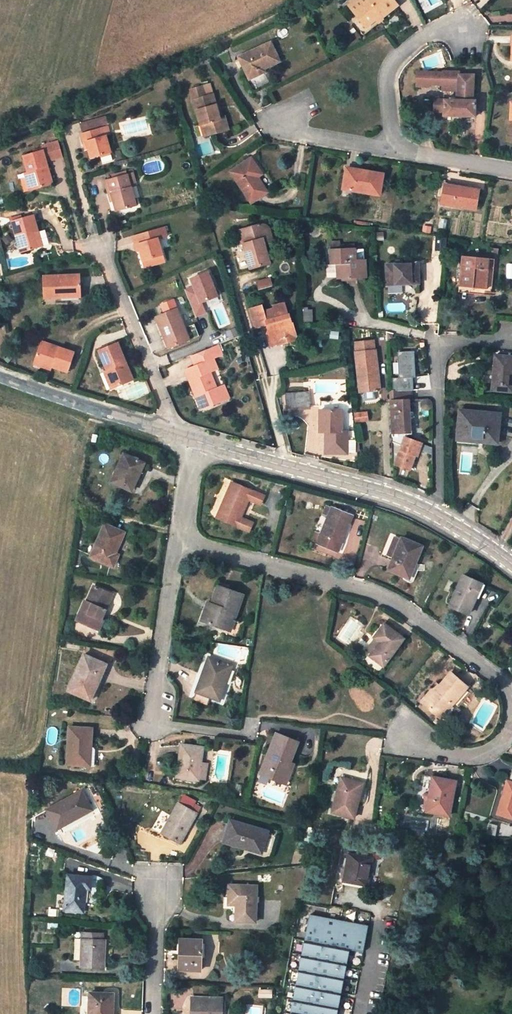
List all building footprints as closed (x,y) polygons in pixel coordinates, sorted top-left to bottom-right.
[(350,8),(360,0),(354,0),(348,5),(350,8)] [(392,0),(360,0),(350,8),(365,27),(375,20),(379,16),(382,19),(397,6),(392,0)] [(239,58),(249,79),(259,74),(258,72),(263,69),(279,62),(270,43),(239,58)] [(222,67),(231,63),(229,53),(215,59),(222,67)] [(442,90),(457,90),(457,101),(434,100),(433,112),(443,113),(443,116),(475,117),(475,101),(473,101),(473,75),(460,75),(460,72),(442,72),(442,74),(442,85),(442,90)] [(430,73),(416,73),(416,86),(430,86),(430,84),(430,73)] [(442,74),(430,73),(430,84),(442,85),(442,74)] [(213,95),(193,101),(200,125),(206,123),(209,135),(228,130),(225,118),(223,118),(219,119),(215,105),(213,95)] [(203,137),(209,135),(206,123),(200,125),(203,137)] [(103,136),(105,136),(109,134),(106,126),(100,128),(103,136)] [(93,159),(111,153),(105,136),(103,136),(100,128),(81,134),(84,142),(87,141),(89,149),(93,159)] [(53,185),(46,162),(63,157),(59,142),(41,147),(43,151),(24,156),(29,172),(34,190),(53,185)] [(251,159),(232,172),(251,203),(267,192),(257,177),(254,173),(258,170),(251,159)] [(344,189),(380,195),(383,174),(363,171),(363,173),(347,170),(344,189)] [(28,192),(34,190),(29,172),(23,174),(28,192)] [(104,180),(108,194),(111,193),(114,201),(118,212),(137,206),(131,188),(129,184),(136,182),(133,172),(104,180)] [(438,181),(436,198),(443,199),(445,187),(454,189),(455,187),(455,184),(438,181)] [(478,191),(455,187),(454,189),(445,187),(443,199),(442,205),(475,210),(478,191)] [(34,215),(12,221),(22,253),(50,244),(46,230),(39,232),(34,215)] [(245,252),(250,268),(269,263),(264,244),(272,242),(267,226),(266,225),(264,224),(262,223),(238,230),(242,245),(245,244),(248,252),(245,252)] [(163,256),(158,239),(168,236),(165,227),(152,231),(133,236),(135,244),(139,243),(141,251),(143,261),(163,256)] [(337,279),(355,279),(366,278),(365,260),(355,260),(354,248),(340,249),(331,250),(331,266),(337,265),(337,279)] [(145,269),(164,263),(163,256),(143,261),(145,269)] [(489,259),(462,256),(459,287),(486,290),(489,259)] [(494,260),(489,259),(486,290),(459,287),(458,292),(491,296),(494,260)] [(418,265),(387,266),(387,285),(418,285),(418,265)] [(195,285),(185,289),(196,317),(208,312),(204,302),(221,295),(211,268),(191,275),(195,285)] [(80,276),(42,277),(44,298),(55,298),(64,298),(64,295),(81,295),(80,276)] [(258,290),(273,286),(270,277),(256,281),(258,290)] [(161,317),(176,310),(172,302),(157,308),(161,317)] [(272,308),(263,311),(261,304),(249,308),(254,328),(266,325),(268,330),(266,333),(270,344),(278,342),(277,339),(284,338),(285,342),(292,340),(295,334),(292,322),(291,323),(288,314),(287,314),(283,302),(272,305),(272,308)] [(161,317),(156,318),(169,349),(190,340),(177,310),(176,310),(161,317)] [(189,326),(193,337),(199,335),(196,324),(189,326)] [(75,353),(41,342),(35,361),(52,367),(68,372),(75,353)] [(361,392),(379,390),(374,351),(373,351),(372,342),(357,343),(358,353),(357,353),(361,392)] [(133,380),(117,344),(100,352),(108,371),(115,387),(133,380)] [(189,368),(194,380),(191,381),(197,395),(200,394),(206,409),(223,402),(217,387),(211,372),(217,369),(213,359),(213,358),(222,355),(218,344),(193,355),(197,365),(189,368)] [(416,360),(416,350),(398,351),(398,362),(391,362),(392,375),(393,375),(393,390),(414,389),(414,374),(424,374),(423,360),(416,360)] [(495,356),(492,390),(511,391),(511,381),(511,357),(495,356)] [(52,367),(35,361),(34,364),(51,370),(52,367)] [(111,390),(115,387),(108,371),(104,373),(111,390)] [(217,387),(223,402),(230,399),(224,384),(217,387)] [(362,393),(364,399),(377,396),(375,390),(362,393)] [(289,409),(317,407),(316,392),(292,393),(293,400),(286,400),(287,409),(289,409)] [(203,410),(206,409),(200,394),(197,395),(203,410)] [(410,432),(408,400),(396,401),(390,402),(391,433),(407,439),(407,432),(410,432)] [(326,454),(348,454),(348,453),(355,453),(355,440),(355,432),(347,432),(342,432),(342,429),(342,418),(342,411),(320,411),(320,429),(328,429),(328,432),(326,432),(326,454)] [(499,414),(460,411),(458,440),(497,443),(499,414)] [(367,421),(366,413),(355,415),(356,423),(367,421)] [(393,462),(409,469),(419,444),(407,439),(391,433),(393,462)] [(142,462),(124,454),(112,482),(131,491),(135,481),(134,481),(142,462)] [(134,481),(135,481),(143,463),(142,462),(134,481)] [(263,497),(232,484),(217,518),(248,531),(252,523),(240,518),(248,499),(260,504),(263,497)] [(352,517),(332,509),(317,543),(335,551),(341,537),(343,538),(352,517)] [(124,533),(104,525),(91,557),(113,566),(117,556),(114,554),(115,552),(117,552),(124,533)] [(422,547),(401,538),(388,571),(404,577),(406,578),(413,561),(416,562),(422,547)] [(413,582),(417,570),(418,565),(416,562),(413,561),(406,578),(404,577),(404,580),(410,582),(413,582)] [(479,584),(462,576),(448,606),(467,614),(475,597),(474,597),(479,584)] [(112,595),(93,587),(86,601),(85,601),(77,620),(100,630),(104,621),(102,620),(99,619),(102,613),(104,614),(112,595)] [(229,631),(242,595),(218,587),(211,605),(213,605),(211,612),(205,610),(201,620),(229,631)] [(213,605),(211,605),(207,603),(205,610),(211,612),(213,605)] [(404,639),(384,624),(374,638),(380,642),(370,656),(384,666),(404,639)] [(101,663),(84,656),(68,691),(90,701),(99,681),(93,679),(101,663)] [(231,666),(208,658),(196,692),(210,697),(219,701),(231,666)] [(99,681),(106,665),(101,663),(93,679),(99,681)] [(466,686),(450,673),(439,686),(436,691),(432,688),(421,702),(436,715),(448,701),(452,704),(466,686)] [(196,692),(193,699),(207,704),(210,697),(196,692)] [(436,715),(441,718),(452,704),(448,701),(436,715)] [(95,766),(96,749),(94,747),(91,747),(92,728),(69,727),(67,764),(95,766)] [(297,743),(275,734),(261,771),(271,775),(270,778),(286,784),(293,767),(289,765),(290,762),(297,743)] [(182,745),(177,777),(196,780),(199,762),(200,763),(202,748),(182,745)] [(199,762),(196,780),(204,781),(206,763),(200,763),(199,762)] [(448,816),(455,781),(433,777),(428,799),(433,800),(431,813),(448,816)] [(362,784),(341,779),(332,813),(354,818),(362,784)] [(506,781),(496,813),(511,818),(511,782),(506,781)] [(91,808),(81,791),(46,810),(57,830),(68,824),(67,821),(91,808)] [(197,799),(191,810),(196,814),(197,814),(203,802),(197,799)] [(178,803),(162,833),(180,843),(196,814),(191,810),(178,803)] [(68,824),(92,811),(91,808),(67,821),(68,824)] [(267,832),(230,821),(224,842),(240,847),(241,846),(261,852),(267,832)] [(443,842),(433,841),(431,851),(441,853),(443,842)] [(367,885),(372,858),(348,854),(343,881),(367,885)] [(91,877),(68,875),(64,910),(83,912),(86,889),(90,889),(91,877)] [(255,922),(256,886),(229,885),(229,898),(236,898),(236,905),(236,922),(255,922)] [(309,916),(290,1013),(337,1013),(349,950),(363,952),(368,927),(309,916)] [(103,933),(82,933),(81,939),(80,959),(80,967),(104,968),(105,940),(103,940),(103,933)] [(200,939),(180,939),(180,969),(200,970),(200,939)] [(89,993),(88,1013),(111,1013),(111,1012),(113,1013),(114,994),(89,993)] [(192,998),(192,1013),(220,1013),(220,1010),(223,1010),(223,1002),(220,1002),(220,998),(192,998)]
